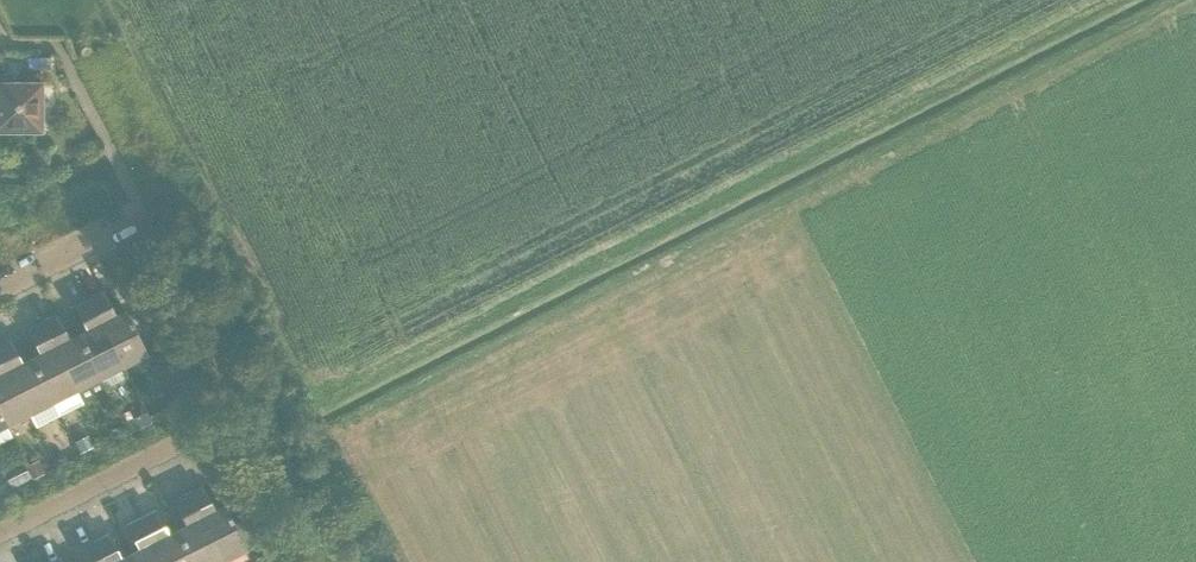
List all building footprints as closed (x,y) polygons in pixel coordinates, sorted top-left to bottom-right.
[(24,75),(24,84),(40,84),(41,75),(24,75)] [(0,92),(33,126),(41,126),(42,84),(40,84),(24,84),(0,84),(0,92)] [(0,92),(0,134),(33,135),(33,126),(0,92)] [(35,163),(50,164),(50,149),(36,149),(35,163)] [(89,300),(124,368),(148,356),(125,313),(117,318),(104,293),(89,300)] [(89,300),(75,308),(87,332),(78,337),(105,389),(128,377),(124,368),(89,300)] [(44,323),(42,324),(83,404),(106,391),(105,389),(78,337),(69,342),(57,317),(44,323)] [(42,324),(28,331),(41,356),(31,361),(53,404),(59,416),(83,404),(42,324)] [(0,345),(0,358),(30,416),(36,428),(59,416),(53,404),(31,361),(23,365),(10,340),(0,345)] [(6,428),(30,416),(0,358),(0,416),(6,428)] [(146,413),(123,424),(126,431),(128,435),(152,423),(146,413)] [(11,438),(6,428),(0,416),(0,444),(11,438)] [(126,431),(123,424),(121,420),(106,428),(111,438),(126,431)] [(76,443),(82,454),(94,447),(88,437),(76,443)] [(57,467),(68,462),(65,456),(57,454),(52,456),(57,467)] [(33,479),(46,473),(40,460),(27,466),(33,479)] [(25,466),(3,477),(9,490),(32,479),(25,466)] [(188,495),(223,561),(226,561),(258,546),(260,540),(251,523),(246,521),(234,527),(225,508),(215,513),(202,488),(188,495)] [(178,532),(193,561),(223,561),(188,495),(174,502),(187,527),(178,532)] [(142,519),(163,561),(193,561),(178,532),(168,537),(155,512),(142,519)] [(131,556),(134,561),(163,561),(142,519),(126,526),(139,551),(131,556)] [(131,556),(121,560),(109,535),(94,543),(104,561),(134,561),(131,556)] [(94,543),(79,550),(85,561),(104,561),(94,543)]
